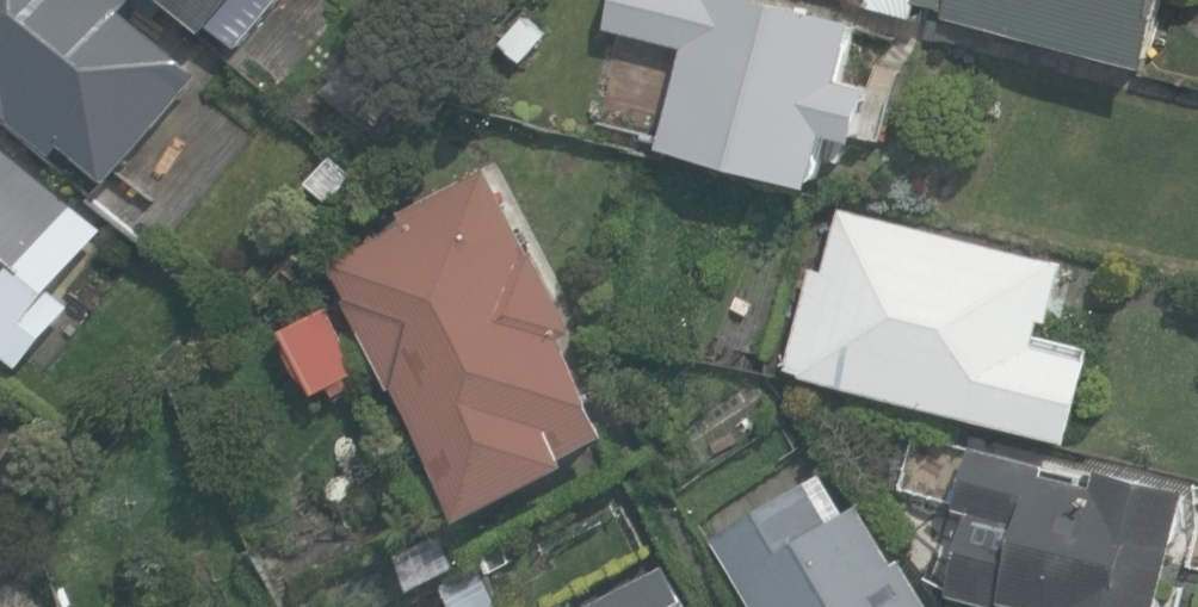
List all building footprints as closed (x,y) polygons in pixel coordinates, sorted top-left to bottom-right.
[(138,0),(0,0),(0,94),(117,197),(214,65),(138,0)] [(228,29),(252,0),(193,0),(228,29)] [(805,0),(634,0),(631,24),(687,47),(684,149),(867,185),(900,19),(805,0)] [(1156,59),(1172,0),(931,0),(1156,59)] [(0,144),(0,358),(21,377),(77,313),(62,295),(107,236),(0,144)] [(493,178),(343,263),(406,396),(487,518),(644,432),(493,178)] [(1071,255),(882,211),(819,277),(794,364),(1080,439),(1104,352),(1049,337),(1071,255)] [(993,447),(965,590),(1053,606),(1165,606),(1189,486),(993,447)] [(841,458),(718,544),(762,606),(936,606),(841,458)] [(671,555),(586,599),(589,606),(698,606),(671,555)]
